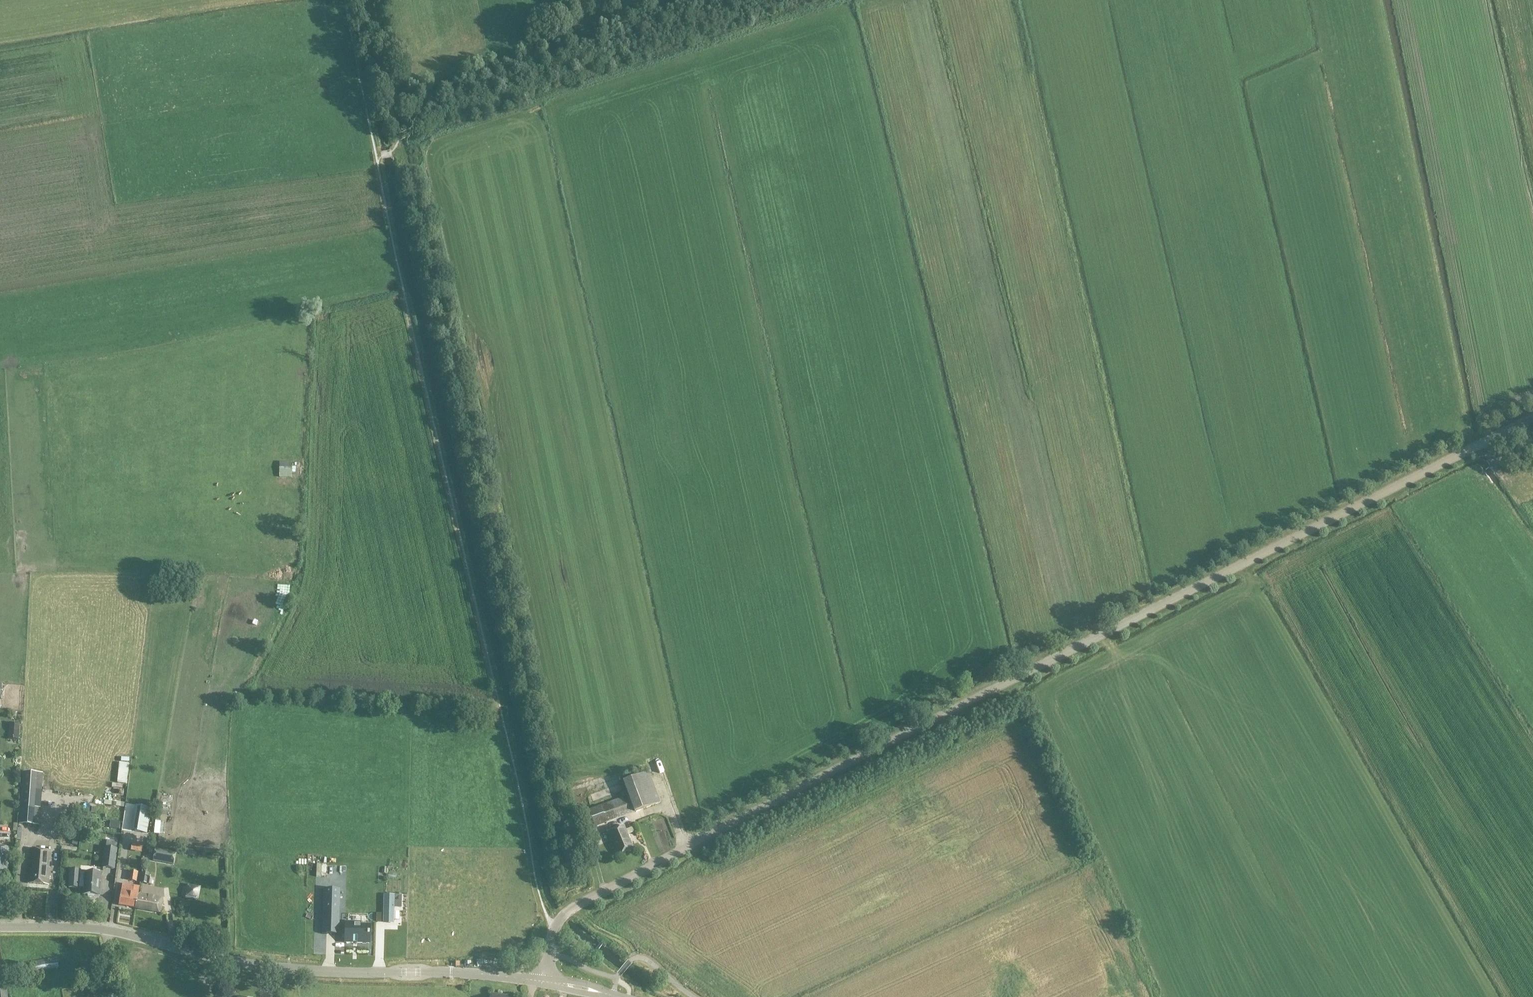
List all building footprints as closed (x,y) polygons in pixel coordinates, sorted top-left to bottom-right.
[(292,462),(280,462),(279,477),(292,478),(292,462)] [(119,757),(118,784),(127,784),(128,757),(119,757)] [(622,782),(627,795),(634,813),(660,803),(648,773),(622,782)] [(634,813),(627,795),(589,810),(589,811),(593,822),(595,828),(634,813)] [(151,809),(137,807),(135,807),(132,831),(147,834),(151,809)] [(33,827),(34,809),(20,808),(19,826),(33,827)] [(593,822),(589,811),(579,813),(586,843),(597,840),(593,822)] [(63,821),(62,827),(74,829),(75,822),(63,821)] [(113,821),(112,829),(119,830),(120,822),(113,821)] [(607,833),(617,856),(634,849),(624,826),(607,833)] [(114,870),(117,850),(116,850),(117,843),(107,841),(106,848),(103,868),(114,870)] [(10,849),(0,848),(0,883),(6,883),(10,849)] [(173,865),(176,853),(156,849),(153,861),(173,865)] [(52,852),(30,851),(28,884),(49,886),(50,869),(49,868),(50,863),(51,863),(52,852)] [(88,895),(88,898),(95,898),(96,896),(99,896),(101,874),(86,873),(86,875),(80,874),(80,871),(70,870),(69,888),(79,889),(79,887),(85,888),(84,895),(88,895)] [(129,881),(137,882),(138,873),(130,871),(129,881)] [(147,886),(152,886),(152,880),(147,880),(148,875),(142,874),(141,884),(147,885),(147,886)] [(135,908),(137,895),(133,894),(135,886),(123,884),(119,906),(135,908)] [(325,934),(341,935),(342,889),(326,889),(325,934)] [(137,895),(135,908),(160,913),(162,899),(137,895)] [(400,896),(385,896),(384,922),(386,922),(387,923),(391,923),(392,922),(393,922),(394,905),(400,905),(400,896)] [(346,925),(346,943),(369,944),(369,927),(361,927),(361,925),(346,925)] [(9,966),(11,976),(59,969),(57,958),(9,966)]
